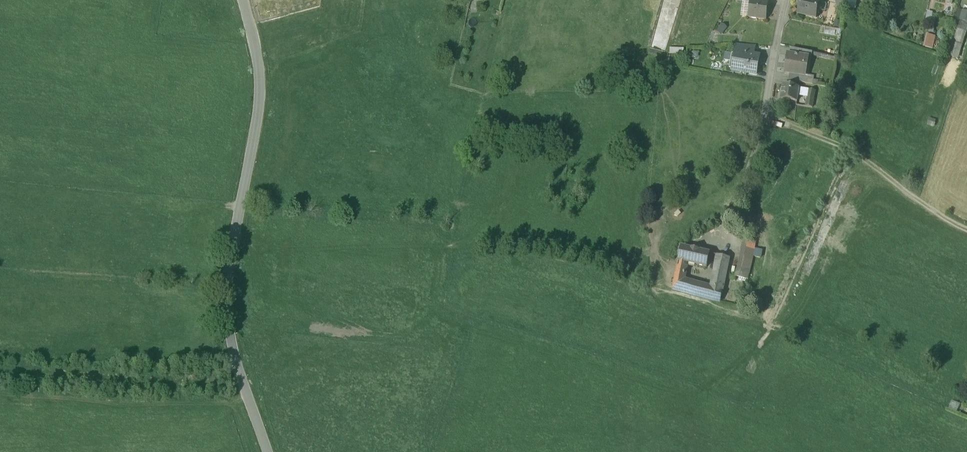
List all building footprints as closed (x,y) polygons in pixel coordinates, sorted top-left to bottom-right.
[(807,0),(800,0),(797,15),(816,18),(819,2),(807,0)] [(768,5),(751,2),(750,8),(749,13),(748,19),(766,21),(768,5)] [(957,59),(966,27),(966,12),(962,10),(959,20),(957,19),(945,55),(957,59)] [(755,46),(739,46),(737,46),(736,54),(753,57),(755,46)] [(789,48),(787,56),(795,57),(798,57),(799,50),(789,48)] [(753,57),(736,54),(734,65),(742,67),(740,73),(757,76),(759,63),(756,63),(757,58),(753,57)] [(798,57),(795,57),(787,56),(785,74),(789,75),(803,77),(803,76),(806,59),(798,58),(798,57)] [(803,77),(789,75),(789,81),(800,83),(807,84),(808,76),(803,76),(803,77)] [(788,87),(783,86),(781,100),(797,102),(799,89),(788,87)] [(755,243),(744,240),(736,276),(747,279),(755,243)] [(709,254),(683,248),(679,262),(688,264),(707,268),(709,254)] [(717,256),(710,288),(722,291),(729,259),(717,256)] [(688,264),(679,262),(676,278),(684,280),(688,264)] [(684,280),(676,278),(673,289),(719,302),(722,291),(710,288),(684,280)]
